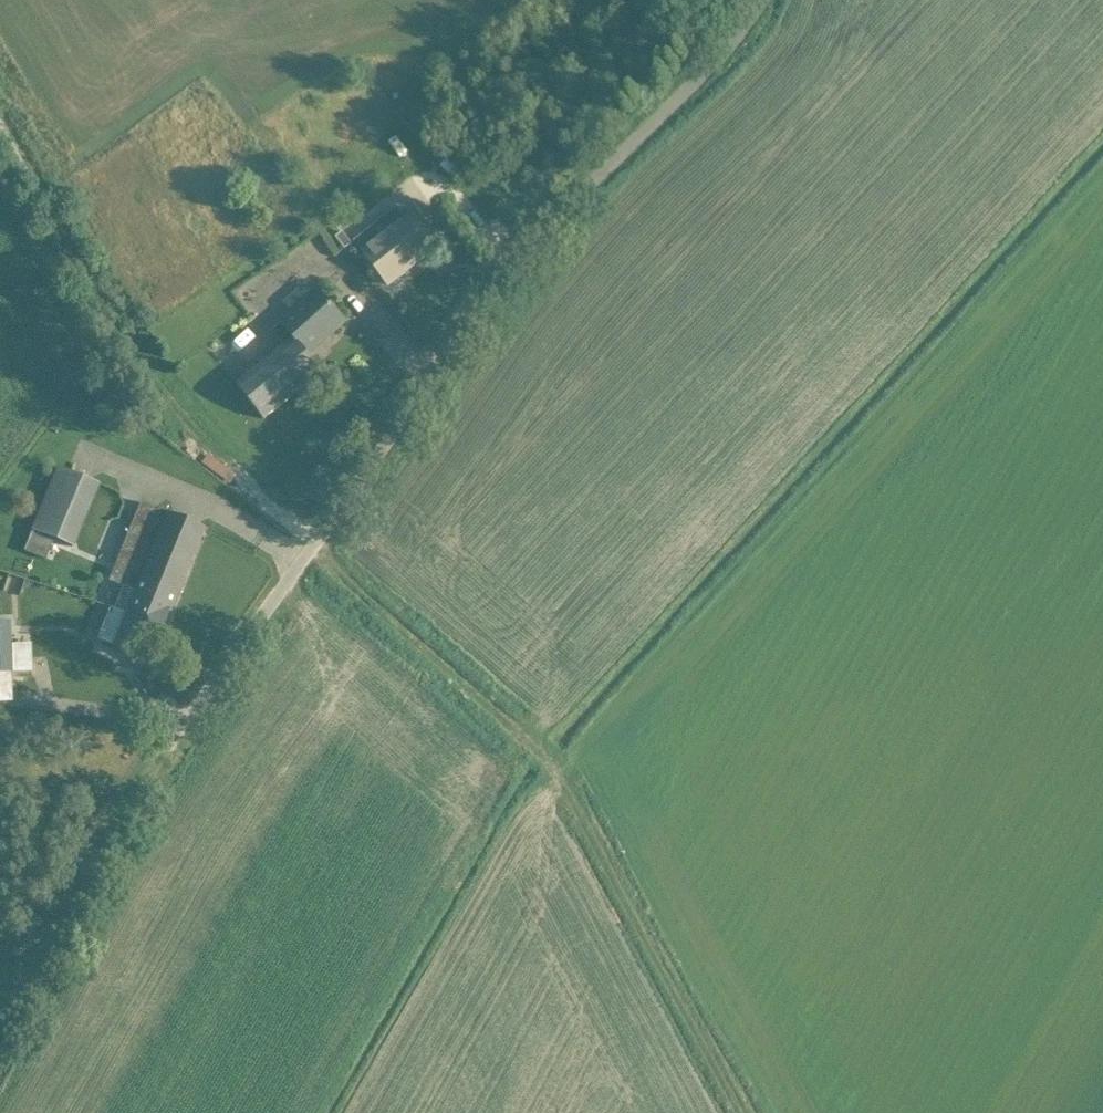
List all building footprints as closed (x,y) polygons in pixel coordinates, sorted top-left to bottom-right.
[(398,209),(359,238),(355,241),(376,268),(389,285),(405,273),(402,270),(431,248),(417,230),(408,218),(406,219),(398,209)] [(284,344),(236,383),(265,419),(323,371),(309,353),(345,321),(318,291),(272,329),(284,344)] [(30,529),(57,540),(54,547),(67,553),(70,546),(72,547),(87,508),(88,508),(98,483),(56,466),(30,529)] [(132,598),(126,614),(111,650),(126,656),(147,664),(168,612),(169,613),(204,528),(140,502),(108,582),(134,592),(132,598)] [(0,620),(0,672),(12,672),(10,620),(0,620)]
